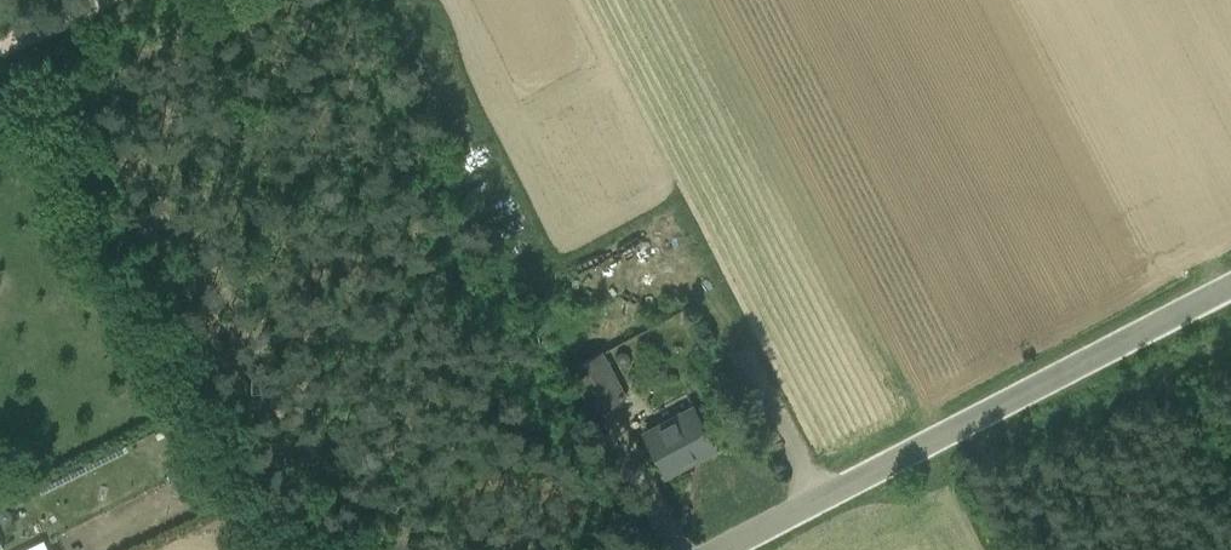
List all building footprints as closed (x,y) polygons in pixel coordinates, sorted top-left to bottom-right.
[(594,414),(626,396),(603,352),(570,368),(594,414)] [(644,433),(665,473),(715,447),(694,407),(644,433)] [(0,521),(5,523),(10,521),(12,516),(10,510),(5,509),(0,511),(0,512),(0,520),(0,521)]
